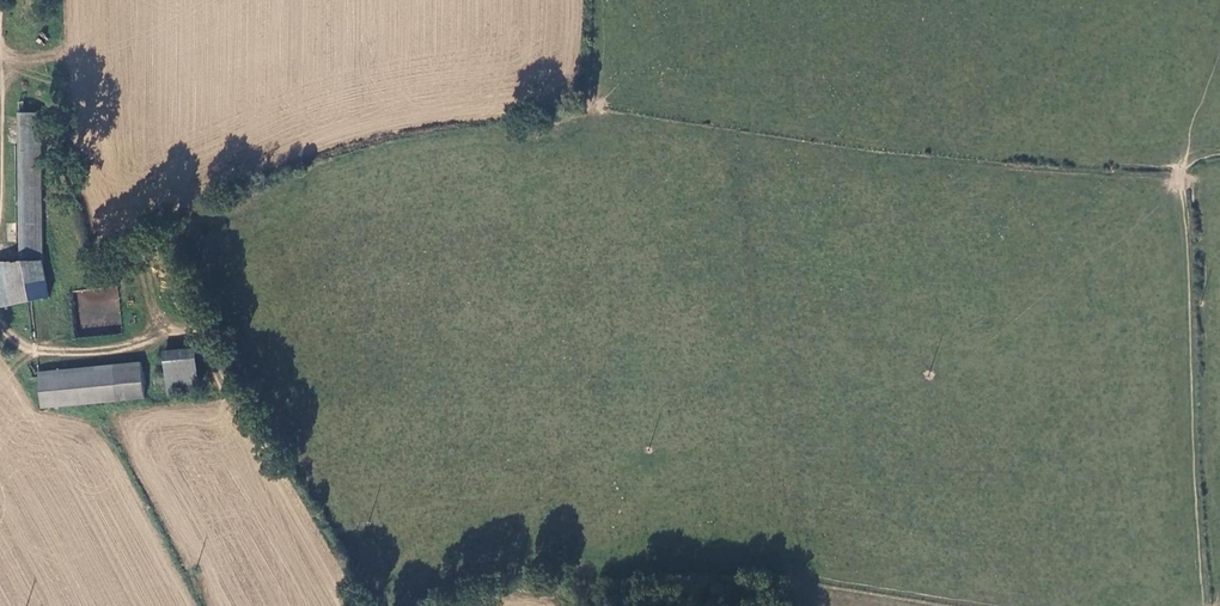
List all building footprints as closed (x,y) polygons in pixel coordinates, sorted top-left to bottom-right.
[(20,245),(20,263),(40,263),(40,114),(20,114),(20,146),(20,245)] [(20,263),(0,265),(0,300),(1,306),(45,297),(40,263),(20,263)] [(163,351),(166,396),(196,394),(194,350),(163,351)] [(38,370),(41,405),(143,399),(141,363),(38,370)]
